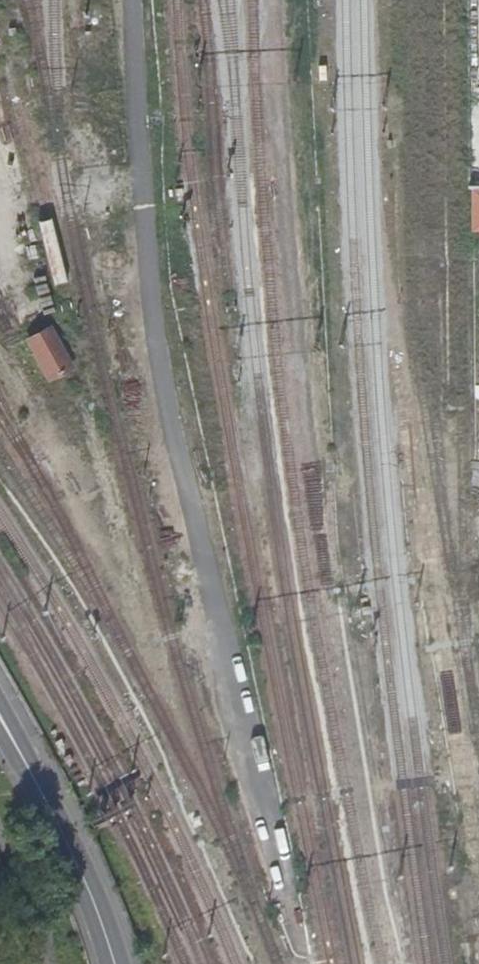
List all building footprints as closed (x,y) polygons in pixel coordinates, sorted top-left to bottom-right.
[(25,341),(49,383),(73,369),(50,327),(25,341)]
